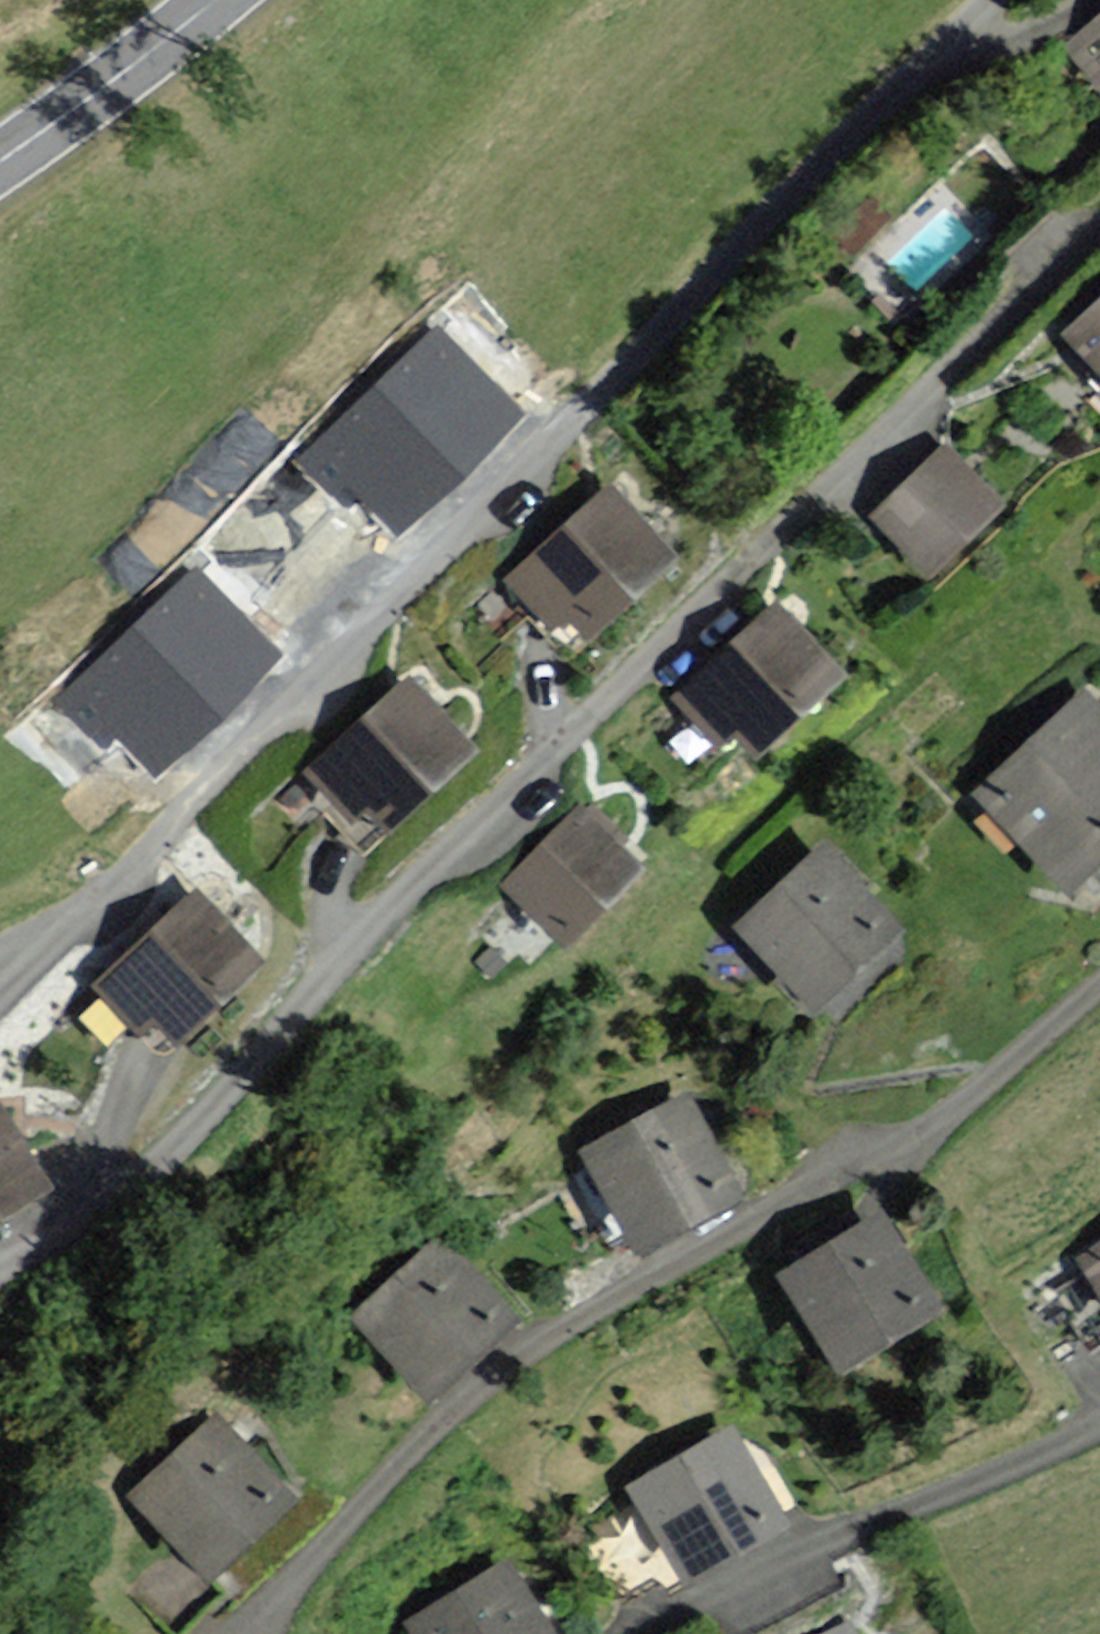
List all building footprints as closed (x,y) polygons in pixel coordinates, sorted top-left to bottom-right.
[(1074,44),(1099,74),(1099,21),(1074,44)] [(1070,330),(1099,364),(1099,303),(1070,330)] [(522,416),(436,327),(318,439),(404,529),(522,416)] [(1012,508),(945,439),(871,510),(938,579),(1012,508)] [(676,558),(610,489),(514,579),(554,621),(574,603),(600,630),(676,558)] [(281,657),(195,568),(77,680),(163,770),(281,657)] [(839,674),(777,606),(683,691),(726,738),(740,725),(759,746),(839,674)] [(470,749),(409,680),(310,769),(350,813),(365,800),(387,824),(470,749)] [(1085,693),(984,790),(1075,885),(1099,861),(1099,708),(1085,693)] [(637,866),(576,810),(508,882),(568,938),(637,866)] [(893,927),(827,850),(744,921),(810,997),(893,927)] [(264,966),(189,888),(92,981),(142,1033),(160,1016),(185,1042),(264,966)] [(741,1195),(686,1097),(588,1152),(643,1249),(741,1195)] [(0,1106),(0,1217),(49,1187),(0,1106)] [(936,1311),(879,1217),(788,1272),(845,1366),(936,1311)] [(521,1322),(454,1250),(366,1330),(434,1403),(521,1322)] [(1088,1258),(1099,1277),(1099,1250),(1088,1258)] [(217,1570),(292,1501),(217,1420),(142,1489),(217,1570)] [(782,1519),(729,1432),(637,1487),(689,1574),(782,1519)] [(507,1564),(414,1622),(422,1633),(551,1633),(507,1564)]
